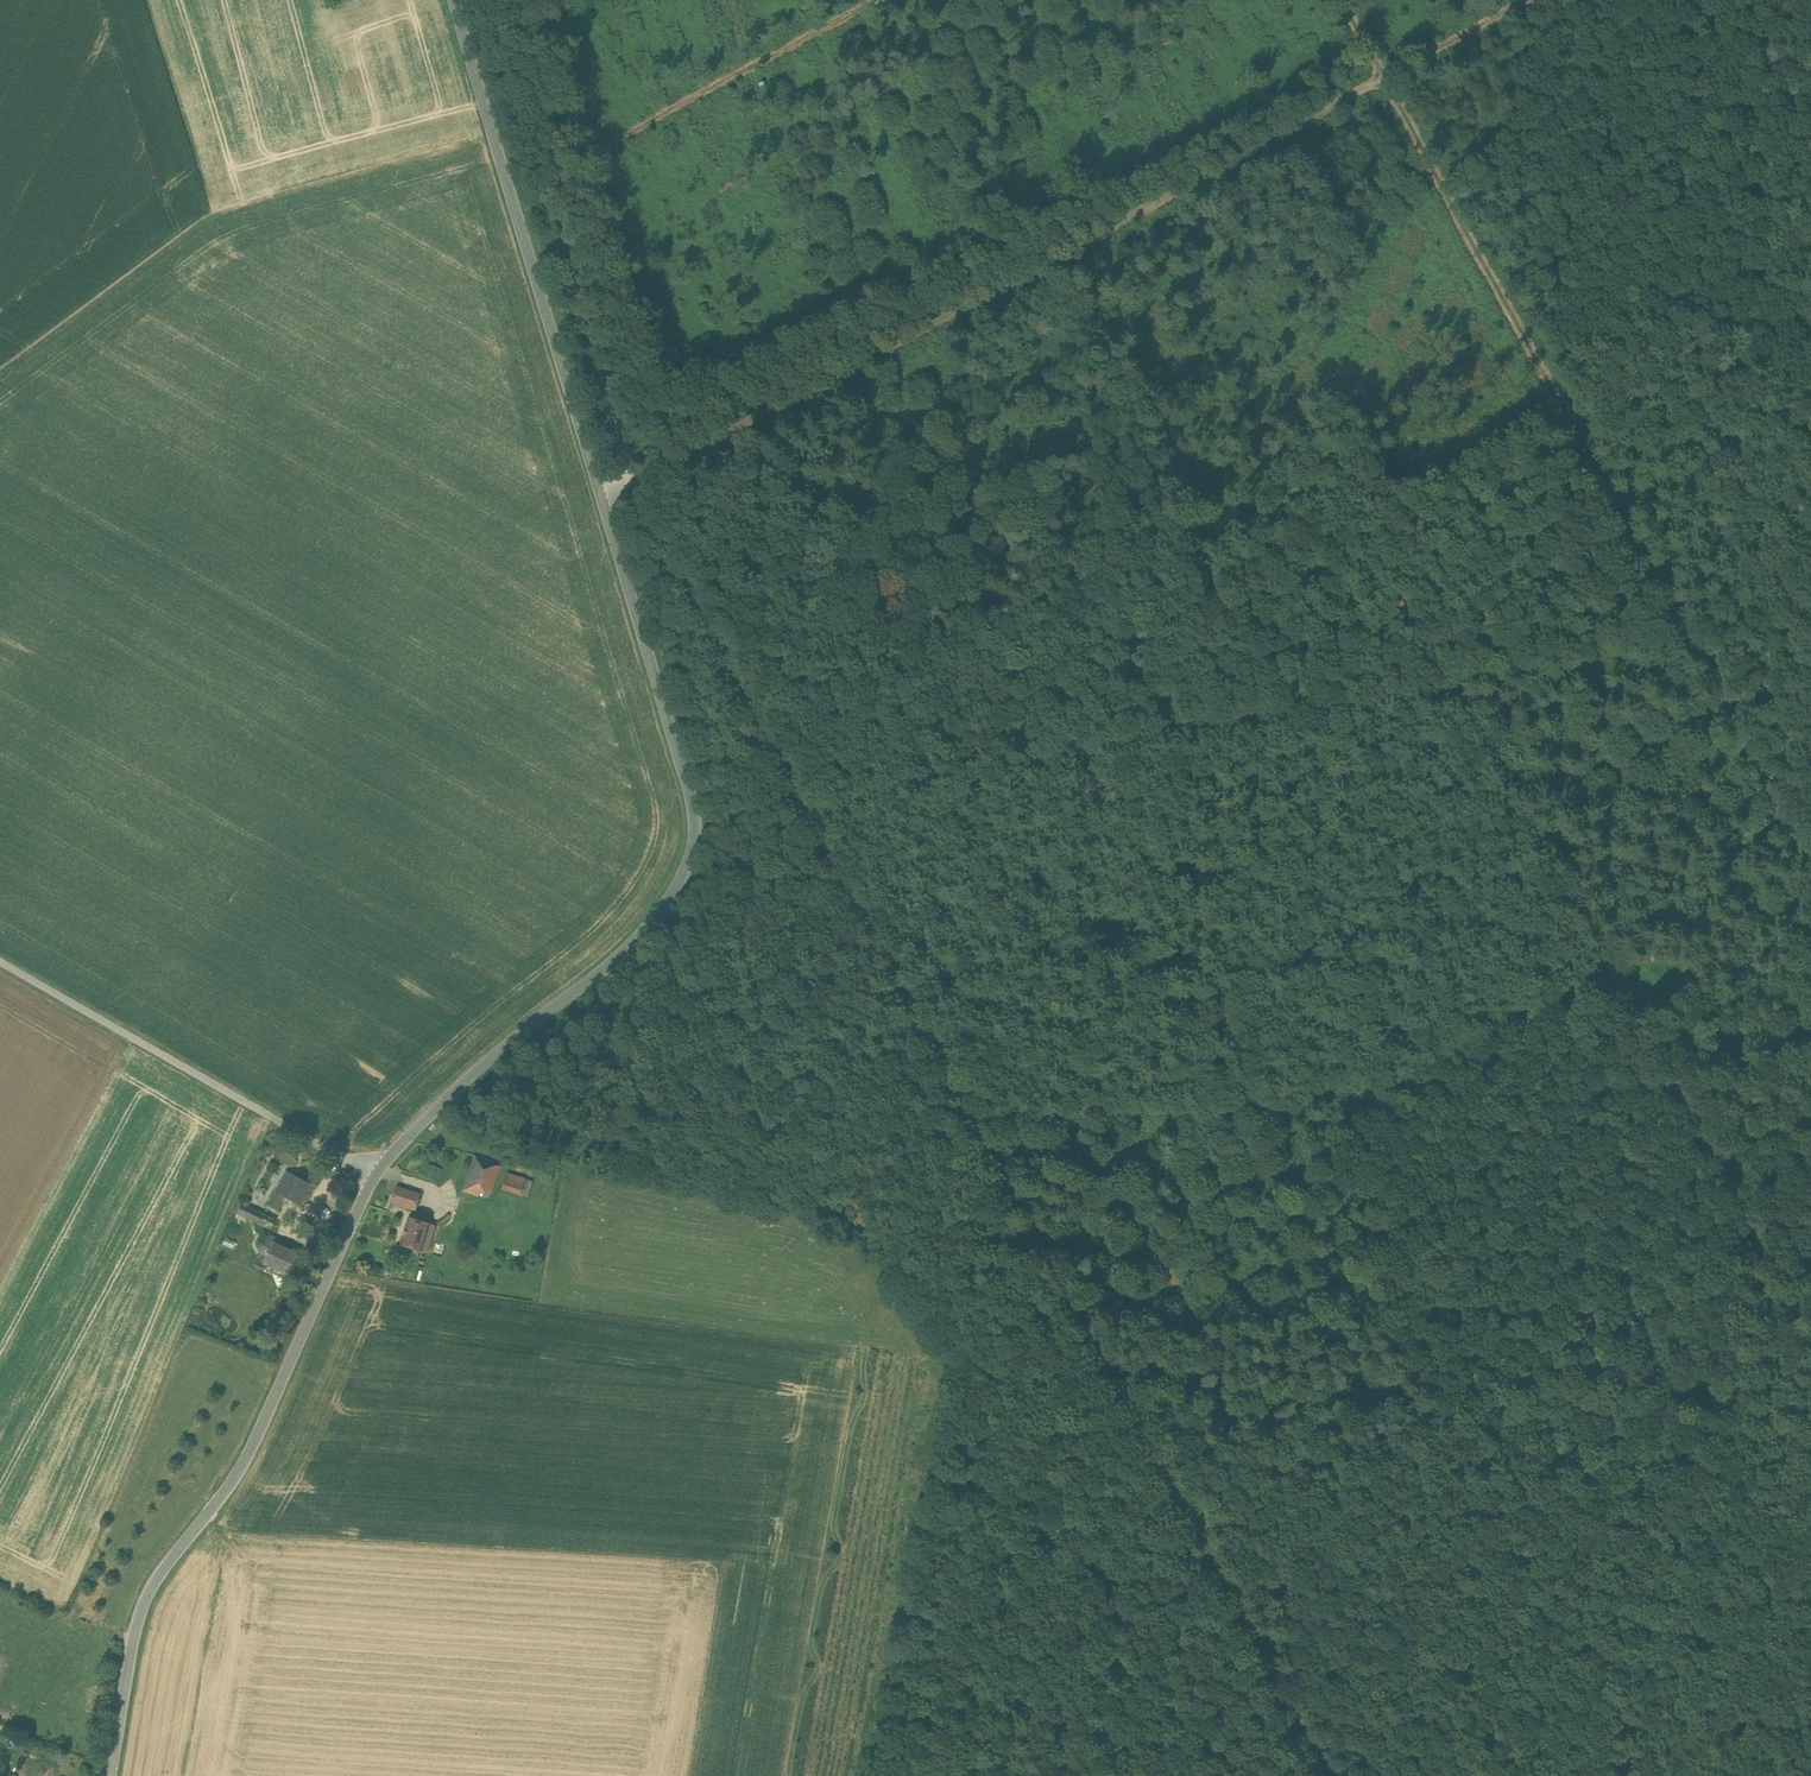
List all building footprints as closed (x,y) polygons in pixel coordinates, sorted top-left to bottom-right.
[(491,1160),(475,1154),(463,1191),(479,1196),(481,1189),(491,1192),(497,1174),(499,1174),(501,1166),(490,1162),(491,1160)] [(275,1191),(284,1196),(301,1204),(311,1184),(285,1170),(275,1191)] [(526,1178),(507,1172),(502,1188),(521,1194),(526,1178)] [(533,1180),(526,1178),(521,1194),(528,1196),(533,1180)] [(421,1193),(397,1186),(392,1202),(416,1210),(421,1193)] [(284,1196),(275,1191),(269,1204),(278,1209),(284,1196)] [(275,1219),(242,1203),(238,1212),(271,1228),(275,1219)] [(430,1223),(409,1216),(401,1244),(422,1250),(430,1223)] [(430,1223),(422,1250),(428,1251),(436,1225),(430,1223)] [(268,1234),(261,1251),(268,1254),(273,1242),(275,1237),(268,1234)] [(298,1254),(273,1242),(268,1254),(264,1262),(283,1271),(290,1273),(298,1254)] [(268,1254),(261,1251),(255,1262),(282,1274),(283,1271),(264,1262),(268,1254)]
